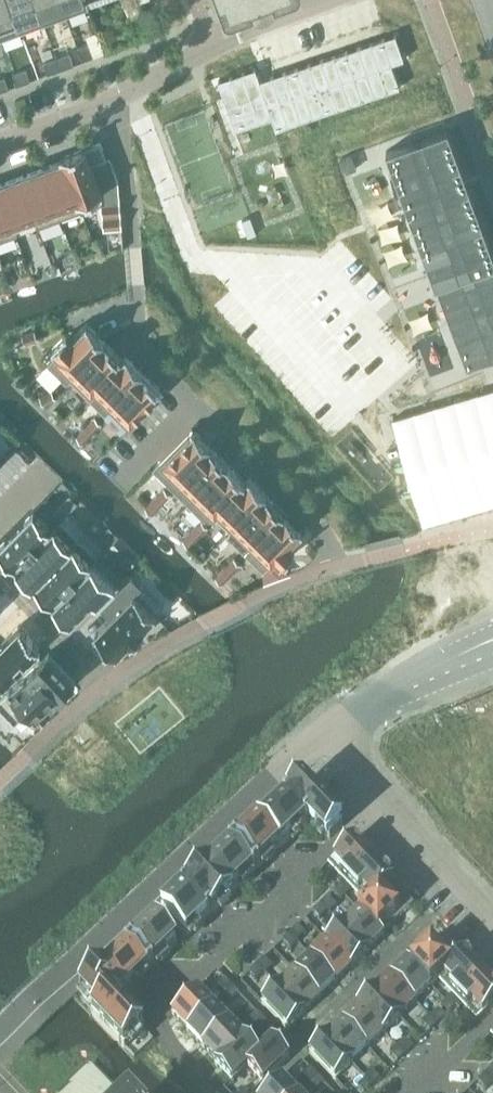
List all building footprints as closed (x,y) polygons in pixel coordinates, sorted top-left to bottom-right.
[(0,39),(22,31),(11,0),(0,0),(0,38),(0,39)] [(22,31),(44,23),(36,0),(11,0),(22,31)] [(44,23),(66,15),(61,0),(36,0),(44,23)] [(66,15),(88,7),(86,0),(61,0),(66,15)] [(255,67),(219,80),(236,129),(273,116),(278,128),(412,79),(394,30),(260,79),(255,67)] [(77,47),(82,60),(93,56),(88,43),(77,47)] [(69,53),(57,58),(61,69),(73,64),(69,53)] [(61,69),(57,58),(43,62),(47,73),(61,69)] [(13,74),(17,85),(30,80),(26,69),(13,74)] [(0,78),(0,91),(8,88),(4,77),(0,78)] [(386,150),(467,371),(492,361),(492,252),(448,128),(386,150)] [(63,160),(82,210),(101,203),(100,190),(90,163),(106,157),(101,141),(61,156),(62,160),(63,160)] [(101,203),(104,229),(122,227),(118,178),(110,155),(106,157),(90,163),(100,190),(101,203)] [(60,219),(82,210),(63,160),(62,160),(41,168),(60,219)] [(38,227),(60,219),(41,168),(19,176),(38,227)] [(38,227),(19,176),(0,183),(0,191),(16,235),(17,234),(14,224),(34,217),(37,227),(38,227)] [(16,235),(0,191),(0,241),(16,235)] [(105,342),(87,323),(71,339),(66,334),(52,349),(56,354),(47,364),(65,382),(105,342)] [(35,329),(22,334),(25,342),(38,338),(35,329)] [(122,358),(105,342),(65,382),(67,383),(70,379),(87,396),(127,355),(125,354),(122,358)] [(144,373),(127,355),(87,396),(104,413),(144,373)] [(163,391),(144,373),(104,413),(105,414),(113,407),(130,424),(163,391)] [(52,388),(40,394),(44,402),(56,396),(52,388)] [(395,422),(425,526),(492,506),(492,392),(395,422)] [(95,416),(86,425),(92,432),(101,422),(95,416)] [(86,425),(76,435),(83,441),(92,432),(86,425)] [(211,446),(192,428),(152,468),(171,486),(211,446)] [(228,463),(211,446),(171,486),(188,504),(228,463)] [(245,480),(228,463),(188,504),(206,521),(249,477),(248,476),(245,480)] [(267,495),(249,477),(206,521),(207,522),(214,515),(229,530),(226,534),(227,535),(267,495)] [(164,487),(155,496),(161,502),(170,493),(164,487)] [(285,512),(267,495),(227,535),(245,552),(285,512)] [(155,496),(145,505),(152,512),(161,502),(155,496)] [(0,543),(0,550),(15,565),(51,528),(33,510),(31,511),(32,511),(0,543)] [(303,530),(285,512),(245,552),(263,571),(275,558),(280,563),(295,548),(290,543),(303,530)] [(15,565),(15,566),(33,584),(33,583),(79,537),(60,519),(51,528),(15,565)] [(201,519),(192,529),(199,535),(208,526),(201,519)] [(109,526),(102,533),(110,542),(117,535),(109,526)] [(192,529),(183,538),(189,545),(199,535),(192,529)] [(119,535),(109,545),(118,554),(128,545),(119,535)] [(79,537),(33,583),(51,602),(91,562),(97,556),(79,538),(79,537)] [(234,556),(225,566),(231,572),(240,563),(234,556)] [(91,562),(51,602),(52,602),(70,620),(91,599),(91,598),(98,605),(115,586),(91,562)] [(225,566),(215,575),(222,582),(231,572),(225,566)] [(110,619),(94,634),(115,655),(128,642),(130,644),(143,630),(141,628),(155,615),(135,595),(142,588),(131,577),(100,609),(110,619)] [(41,644),(20,623),(0,644),(0,686),(41,644)] [(0,693),(0,709),(14,723),(27,711),(34,718),(74,681),(45,650),(0,693)] [(304,786),(287,802),(307,823),(311,819),(330,839),(343,827),(304,786)] [(287,802),(262,826),(282,847),(307,823),(287,802)] [(259,823),(234,848),(255,870),(279,848),(280,848),(282,847),(262,826),(259,823)] [(355,839),(330,863),(344,877),(349,883),(375,860),(355,839)] [(234,848),(210,870),(232,893),(255,870),(234,848)] [(375,860),(349,883),(355,888),(369,903),(393,880),(375,860)] [(208,868),(185,891),(209,916),(233,894),(232,893),(210,870),(208,868)] [(344,877),(337,883),(341,886),(349,894),(355,888),(349,883),(344,877)] [(369,903),(360,911),(382,935),(414,905),(393,883),(394,881),(393,880),(369,903)] [(341,886),(334,893),(342,901),(349,894),(341,886)] [(185,891),(162,913),(186,938),(209,916),(185,891)] [(329,898),(321,905),(328,912),(330,914),(337,907),(329,898)] [(321,905),(313,912),(320,920),(328,912),(321,905)] [(360,911),(344,926),(368,952),(384,937),(382,935),(360,911)] [(157,924),(130,949),(150,970),(177,944),(157,924)] [(344,926),(327,943),(351,969),(352,970),(369,953),(368,952),(344,926)] [(298,927),(290,934),(297,942),(305,934),(298,927)] [(441,933),(410,963),(432,987),(440,978),(465,955),(464,953),(462,955),(441,933)] [(290,934),(283,942),(291,950),(299,943),(297,942),(290,934)] [(327,943),(311,958),(335,984),(351,969),(327,943)] [(130,949),(105,974),(125,994),(150,970),(130,949)] [(465,955),(440,978),(454,993),(460,999),(484,974),(465,955)] [(311,958),(296,971),(320,998),(335,984),(311,958)] [(265,959),(257,966),(264,973),(266,975),(273,968),(265,959)] [(408,961),(392,976),(417,1003),(422,999),(421,997),(432,987),(410,963),(409,963),(408,961)] [(257,966),(249,974),(256,981),(264,973),(257,966)] [(102,971),(80,992),(97,1010),(92,1015),(125,1049),(144,1030),(117,1001),(125,994),(105,974),(102,971)] [(296,971),(280,987),(305,1013),(321,998),(320,998),(296,971)] [(460,999),(465,1005),(479,1019),(492,1005),(492,984),(484,974),(460,999)] [(391,976),(375,991),(401,1018),(417,1003),(392,976),(391,976)] [(225,979),(218,986),(224,993),(232,987),(225,979)] [(224,993),(223,995),(231,1003),(239,995),(232,987),(224,993)] [(280,987),(262,1003),(289,1031),(306,1014),(305,1013),(280,987)] [(197,990),(172,1014),(187,1030),(213,1006),(197,990)] [(374,990),(357,1007),(358,1008),(383,1034),(384,1035),(401,1018),(375,991),(374,990)] [(454,993),(448,999),(456,1007),(459,1010),(465,1005),(460,999),(454,993)] [(448,999),(441,1006),(449,1014),(456,1007),(448,999)] [(187,1030),(187,1031),(202,1046),(228,1022),(213,1006),(187,1030)] [(358,1008),(342,1023),(343,1024),(367,1049),(367,1050),(383,1034),(358,1008)] [(439,1010),(431,1017),(438,1024),(445,1017),(439,1010)] [(257,1013),(248,1021),(256,1029),(257,1028),(265,1021),(257,1013)] [(430,1015),(422,1023),(430,1032),(438,1024),(431,1017),(430,1015)] [(265,1021),(257,1028),(264,1035),(271,1028),(265,1021)] [(228,1022),(202,1046),(217,1062),(243,1038),(228,1022)] [(343,1024),(328,1037),(353,1063),(367,1049),(343,1024)] [(327,1037),(310,1053),(336,1081),(353,1063),(328,1037),(327,1037)] [(217,1062),(215,1065),(232,1082),(246,1068),(245,1066),(259,1054),(243,1038),(217,1062)] [(259,1054),(245,1066),(246,1068),(262,1084),(289,1057),(273,1040),(259,1054)] [(407,1040),(399,1047),(406,1055),(414,1048),(407,1040)] [(398,1046),(390,1054),(398,1062),(406,1055),(399,1047),(398,1046)] [(91,1065),(62,1092),(118,1092),(91,1065)] [(485,1075),(492,1082),(492,1081),(492,1067),(485,1075)] [(310,1068),(303,1075),(310,1083),(317,1076),(310,1068)] [(372,1071),(363,1079),(365,1080),(372,1088),(380,1080),(372,1071)] [(478,1082),(486,1090),(492,1084),(492,1083),(492,1082),(485,1075),(478,1082)] [(310,1083),(309,1085),(316,1092),(324,1084),(317,1076),(310,1083)] [(267,1092),(296,1092),(282,1079),(267,1092)] [(358,1087),(363,1092),(366,1092),(372,1088),(365,1080),(358,1087)]
